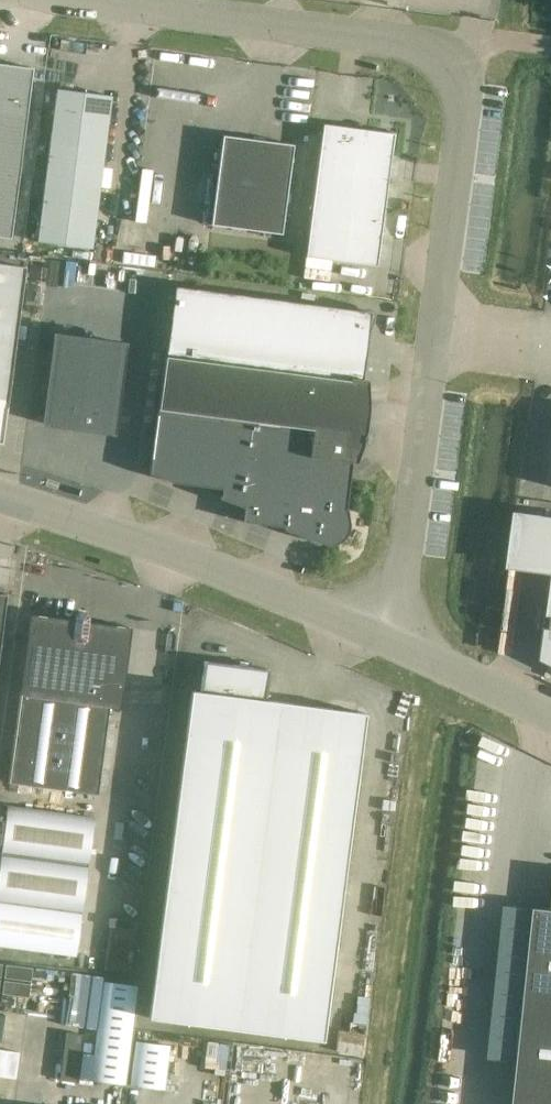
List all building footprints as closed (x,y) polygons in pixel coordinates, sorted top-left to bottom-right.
[(30,90),(33,68),(0,63),(0,172),(19,175),(30,90)] [(57,89),(54,111),(38,242),(92,249),(112,96),(57,89)] [(323,124),(320,146),(306,257),(377,266),(393,147),(394,147),(396,132),(377,130),(377,131),(323,124)] [(293,145),(222,136),(211,224),(281,234),(293,145)] [(19,175),(0,172),(0,237),(11,238),(19,175)] [(3,444),(26,267),(0,264),(0,443),(3,444)] [(372,312),(350,309),(176,286),(166,356),(352,381),(363,382),(372,312)] [(55,335),(44,423),(112,432),(124,344),(55,335)] [(153,451),(150,473),(177,483),(223,489),(222,496),(220,496),(220,498),(245,507),(243,521),(285,527),(343,534),(346,508),(353,459),(342,458),(345,433),(352,381),(166,356),(160,408),(158,407),(153,451)] [(517,510),(509,566),(550,573),(550,515),(517,510)] [(31,614),(9,782),(98,794),(109,707),(121,709),(131,628),(89,622),(89,616),(87,613),(78,612),(74,614),(74,620),(31,614)] [(545,626),(541,658),(550,663),(550,627),(545,626)] [(201,691),(192,690),(149,1018),(324,1041),(366,713),(266,700),(270,669),(205,661),(201,691)] [(0,860),(0,902),(82,912),(95,817),(7,806),(0,860)] [(76,959),(82,912),(0,902),(0,949),(76,959)] [(519,1061),(536,908),(505,905),(489,1058),(519,1061)] [(536,907),(536,908),(519,1061),(515,1103),(550,1103),(550,908),(536,907)] [(97,1035),(91,1079),(126,1084),(132,1040),(139,986),(104,981),(97,1035)] [(135,1041),(129,1084),(164,1089),(170,1046),(135,1041)]
